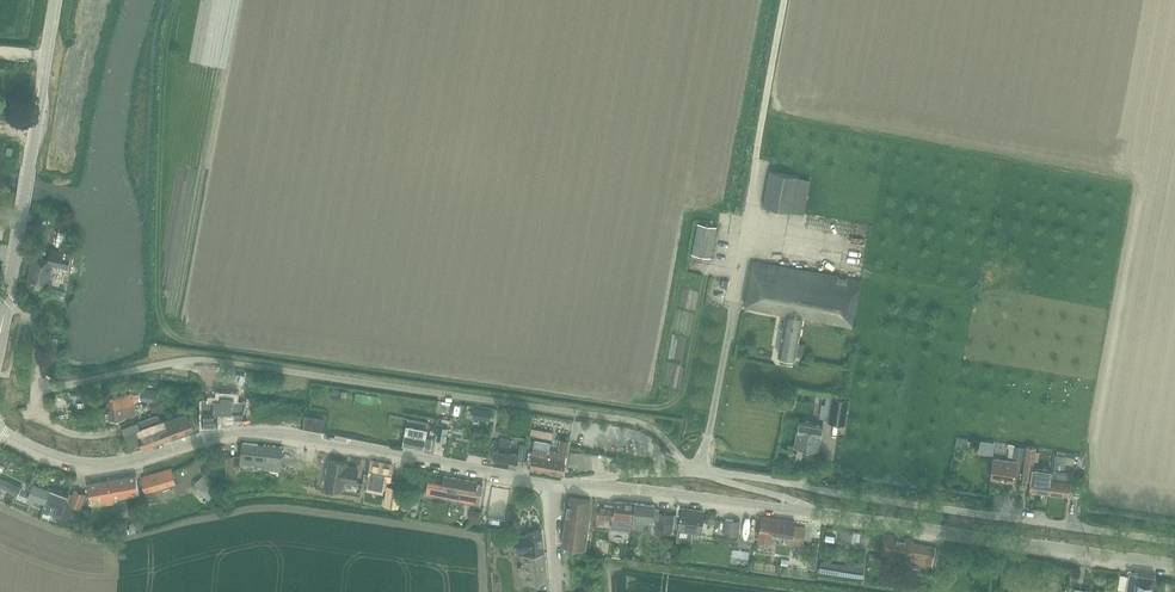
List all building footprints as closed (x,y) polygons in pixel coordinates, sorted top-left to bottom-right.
[(770,171),(764,206),(804,214),(810,179),(770,171)] [(699,222),(693,254),(711,257),(717,226),(699,222)] [(68,266),(69,263),(71,253),(51,249),(49,260),(34,257),(30,278),(49,282),(53,263),(68,266)] [(861,280),(768,263),(754,260),(745,306),(787,314),(779,355),(796,358),(797,354),(802,355),(804,344),(798,343),(803,317),(852,326),(861,280)] [(49,360),(58,360),(59,337),(50,337),(49,360)] [(217,398),(203,398),(204,427),(218,426),(218,415),(233,415),(233,408),(245,410),(246,402),(250,377),(240,376),(236,401),(234,401),(234,400),(217,400),(217,398)] [(122,394),(107,397),(109,407),(120,405),(123,405),(124,406),(129,404),(135,403),(134,402),(141,401),(145,402),(151,402),(156,401),(156,400),(156,399),(157,392),(157,390),(138,388),(137,394),(133,395),(133,392),(122,394)] [(832,396),(828,421),(846,424),(850,399),(832,396)] [(152,405),(150,405),(152,413),(164,409),(162,401),(156,402),(156,401),(151,402),(152,405)] [(120,405),(109,407),(111,420),(126,417),(137,415),(137,414),(135,405),(135,403),(129,404),(124,406),(123,405),(120,405)] [(122,427),(123,430),(129,447),(141,442),(144,448),(194,429),(187,411),(160,421),(157,414),(122,427)] [(305,415),(302,429),(323,432),(325,418),(305,415)] [(405,433),(403,445),(431,450),(433,439),(434,434),(432,434),(426,433),(427,430),(429,422),(408,418),(406,426),(405,433)] [(436,435),(436,438),(447,440),(449,428),(450,427),(448,427),(449,420),(439,418),(438,425),(437,428),(436,435)] [(798,430),(795,446),(819,450),(822,434),(821,433),(823,425),(800,421),(798,430)] [(552,439),(554,431),(532,427),(530,435),(552,439)] [(957,437),(955,444),(960,445),(966,446),(967,438),(963,438),(957,437)] [(518,460),(525,461),(528,446),(520,445),(519,453),(511,452),(513,440),(500,438),(498,450),(497,449),(494,463),(517,467),(518,460)] [(980,443),(979,454),(986,455),(997,456),(998,446),(996,446),(997,442),(985,440),(985,444),(980,443)] [(564,441),(560,444),(560,448),(559,451),(567,452),(569,442),(564,441)] [(234,456),(218,457),(220,477),(235,476),(234,465),(241,465),(241,461),(263,463),(263,468),(267,469),(280,470),(283,447),(283,446),(269,445),(243,442),(242,456),(234,456)] [(534,447),(531,462),(530,469),(564,474),(568,453),(558,452),(550,450),(551,445),(538,443),(537,448),(534,447)] [(1013,458),(1014,458),(1024,459),(1026,447),(1015,445),(1013,458)] [(1027,447),(1023,481),(1030,482),(1029,491),(1049,493),(1052,470),(1042,469),(1034,468),(1037,447),(1028,446),(1027,446),(1027,447)] [(1056,454),(1054,468),(1065,470),(1066,464),(1069,464),(1068,469),(1074,470),(1075,465),(1074,465),(1075,458),(1067,456),(1065,455),(1065,451),(1057,450),(1057,451),(1057,454),(1056,454)] [(1017,462),(994,458),(991,479),(1014,482),(1017,462)] [(347,463),(329,459),(325,484),(342,488),(344,480),(355,482),(358,468),(346,466),(347,463)] [(377,482),(386,484),(387,479),(390,479),(393,465),(372,461),(369,475),(378,477),(377,482)] [(141,476),(145,491),(177,482),(173,467),(141,476)] [(1052,470),(1049,493),(1069,496),(1072,473),(1052,470)] [(207,472),(195,483),(201,490),(213,479),(207,472)] [(88,481),(90,493),(92,506),(114,502),(113,497),(140,492),(137,474),(88,481)] [(428,482),(426,494),(459,500),(459,501),(474,504),(476,494),(482,495),(484,485),(478,484),(478,482),(445,476),(444,476),(443,485),(428,482)] [(1,477),(0,478),(0,487),(18,496),(22,488),(1,477)] [(46,502),(42,510),(43,510),(46,502),(51,488),(34,482),(26,501),(35,505),(38,499),(46,502)] [(492,486),(487,516),(505,519),(510,489),(492,486)] [(388,487),(385,503),(398,505),(401,489),(388,487)] [(46,502),(43,510),(42,510),(61,518),(68,501),(81,506),(86,494),(75,490),(72,497),(51,488),(46,502)] [(570,497),(564,538),(563,544),(585,548),(591,512),(589,512),(591,500),(570,497)] [(598,515),(597,521),(596,522),(603,523),(605,515),(612,516),(611,528),(631,530),(633,516),(635,502),(616,500),(616,506),(599,504),(598,515)] [(635,502),(633,516),(632,528),(644,529),(645,518),(654,519),(657,519),(657,526),(674,528),(674,526),(677,526),(679,514),(659,512),(660,508),(655,508),(655,505),(635,502)] [(679,514),(677,526),(679,526),(678,527),(677,539),(692,541),(693,532),(693,529),(702,530),(705,510),(682,507),(681,514),(679,514)] [(471,509),(469,519),(479,521),(480,511),(471,509)] [(762,515),(760,531),(759,538),(772,540),(773,531),(788,533),(787,541),(804,544),(806,528),(795,526),(796,520),(762,515)] [(726,519),(724,534),(739,536),(741,521),(726,519)] [(136,522),(124,524),(126,533),(137,531),(137,530),(136,522)] [(527,534),(514,535),(516,552),(521,551),(521,556),(523,565),(519,566),(520,576),(524,576),(524,579),(525,583),(541,581),(548,581),(547,576),(544,553),(545,553),(542,530),(537,530),(527,532),(527,534)] [(915,540),(914,540),(889,535),(885,556),(883,564),(896,567),(898,559),(933,566),(937,547),(914,543),(915,540)] [(814,541),(811,568),(816,568),(819,542),(814,541)] [(863,579),(864,569),(821,562),(819,572),(863,579)] [(1157,575),(1136,572),(1136,573),(1130,572),(1127,591),(1154,591),(1157,575)]
